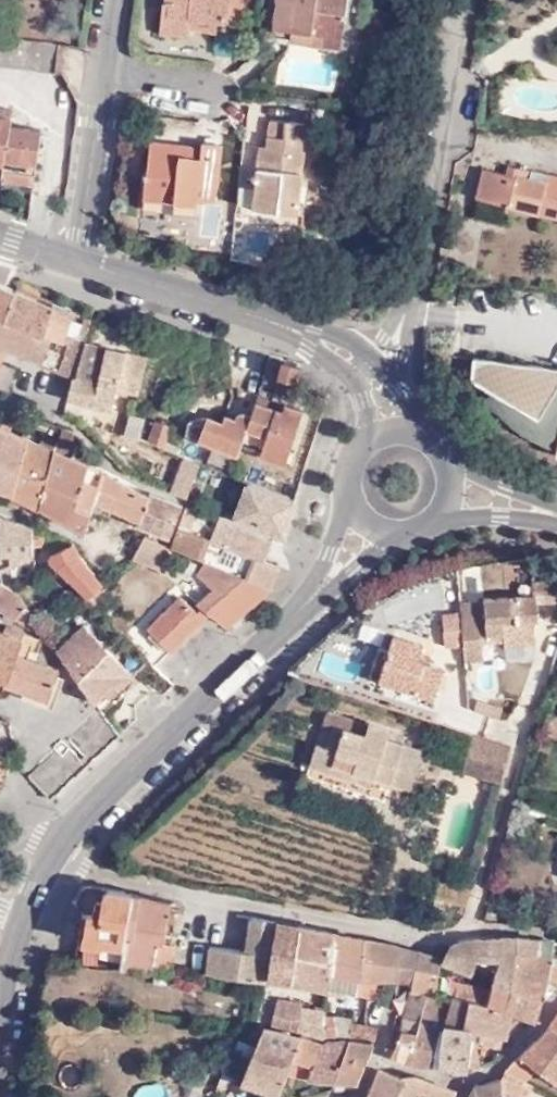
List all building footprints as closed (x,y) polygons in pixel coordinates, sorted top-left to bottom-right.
[(162,14),(226,22),(240,24),(244,0),(164,0),(162,14)] [(342,37),(347,0),(278,0),(274,27),(292,30),(342,37)] [(226,22),(162,14),(159,33),(185,36),(187,27),(225,31),(226,22)] [(341,48),(342,37),(292,30),(290,41),(341,48)] [(0,34),(0,65),(55,73),(59,43),(0,34)] [(12,126),(14,110),(0,108),(0,152),(7,153),(12,126)] [(253,209),(298,214),(306,149),(303,149),(306,123),(285,121),(269,119),(266,146),(260,146),(257,168),(253,209)] [(42,130),(12,126),(6,165),(5,169),(36,174),(42,130)] [(145,197),(198,205),(199,198),(215,200),(223,145),(202,142),(202,146),(201,158),(179,155),(181,143),(152,139),(145,197)] [(201,158),(202,146),(181,143),(179,155),(201,158)] [(507,174),(527,180),(530,170),(510,165),(507,174)] [(250,167),(247,208),(253,209),(257,168),(250,167)] [(527,180),(507,174),(485,168),(477,198),(479,199),(507,206),(556,219),(556,176),(548,174),(546,184),(527,180)] [(34,186),(36,174),(5,169),(3,181),(34,186)] [(197,217),(198,205),(145,197),(143,210),(197,217)] [(503,222),(507,206),(479,199),(476,215),(503,222)] [(297,225),(298,214),(253,209),(247,208),(242,208),(242,218),(297,225)] [(1,319),(14,289),(0,283),(0,318),(1,319)] [(1,319),(65,341),(75,311),(53,304),(53,305),(14,289),(1,319)] [(87,334),(91,319),(84,317),(79,332),(87,334)] [(58,371),(68,341),(65,341),(1,319),(0,318),(0,348),(23,356),(42,365),(58,371)] [(58,371),(72,377),(76,378),(77,374),(84,345),(68,341),(58,371)] [(84,345),(77,374),(76,378),(72,391),(70,399),(112,410),(117,391),(127,352),(85,341),(84,345)] [(117,391),(137,396),(146,357),(127,352),(117,391)] [(474,358),(471,379),(493,393),(488,400),(495,408),(506,418),(514,424),(521,430),(530,435),(538,439),(547,444),(556,448),(556,368),(474,358)] [(287,359),(282,377),(303,383),(308,365),(287,359)] [(7,391),(17,367),(3,361),(0,370),(0,388),(7,391)] [(185,434),(237,456),(242,440),(246,430),(256,400),(258,393),(241,386),(231,415),(226,413),(224,422),(207,417),(189,420),(185,434)] [(285,402),(258,393),(256,400),(283,410),(285,402)] [(283,410),(256,400),(246,430),(266,438),(263,447),(260,455),(286,464),(305,409),(285,402),(283,410)] [(139,448),(143,424),(116,419),(109,443),(139,448)] [(147,421),(146,444),(171,445),(172,421),(147,421)] [(12,492),(27,436),(25,435),(0,425),(0,492),(11,495),(12,492)] [(246,430),(242,440),(263,447),(266,438),(246,430)] [(40,506),(55,448),(27,436),(12,492),(40,506)] [(55,448),(76,457),(79,449),(58,440),(55,448)] [(67,521),(84,531),(92,511),(76,505),(82,486),(71,475),(76,457),(55,448),(40,506),(39,509),(66,523),(67,521)] [(189,496),(202,462),(184,455),(171,488),(189,496)] [(108,506),(121,512),(131,485),(104,469),(90,463),(76,457),(71,475),(82,486),(76,505),(92,511),(96,500),(108,506)] [(287,529),(296,501),(245,481),(233,514),(278,531),(287,529)] [(131,485),(121,512),(141,521),(140,524),(171,536),(183,505),(152,492),(151,495),(131,485)] [(92,511),(104,517),(108,506),(96,500),(92,511)] [(188,507),(181,523),(193,528),(199,511),(188,507)] [(30,525),(7,518),(6,539),(28,545),(30,525)] [(219,519),(211,539),(264,560),(273,540),(219,519)] [(32,525),(33,546),(44,545),(45,530),(32,525)] [(205,559),(208,561),(269,587),(277,565),(264,560),(211,539),(191,533),(178,529),(171,547),(176,548),(205,559)] [(165,575),(176,548),(171,547),(145,535),(135,558),(165,575)] [(72,577),(84,567),(89,564),(74,542),(48,556),(54,565),(55,566),(69,579),(71,578),(72,577)] [(139,572),(132,559),(118,566),(123,579),(139,572)] [(269,587),(208,561),(196,573),(213,587),(197,602),(202,607),(209,612),(226,626),(271,587),(269,587)] [(72,577),(71,578),(88,597),(103,584),(89,564),(84,567),(86,572),(73,579),(72,577)] [(277,565),(269,587),(271,587),(273,588),(282,567),(277,565)] [(63,586),(69,579),(55,566),(49,573),(63,586)] [(84,567),(72,577),(73,579),(86,572),(84,567)] [(0,580),(0,609),(15,620),(31,632),(37,625),(27,605),(18,592),(13,589),(0,580)] [(533,595),(484,599),(488,636),(504,635),(505,646),(537,644),(535,621),(540,621),(538,603),(556,601),(555,580),(532,582),(533,595)] [(171,651),(209,613),(202,607),(196,613),(179,597),(133,644),(155,667),(171,651)] [(484,599),(460,601),(461,614),(463,638),(481,637),(488,636),(484,599)] [(445,647),(464,646),(463,638),(461,614),(442,616),(445,647)] [(85,624),(57,651),(94,703),(113,684),(118,688),(133,674),(85,624)] [(8,683),(8,684),(49,700),(61,668),(19,652),(23,640),(0,630),(0,679),(8,683)] [(378,680),(434,698),(444,668),(418,659),(424,644),(394,634),(388,651),(379,648),(370,677),(378,680)] [(481,637),(482,648),(505,646),(504,635),(488,636),(481,637)] [(464,646),(465,663),(484,661),(482,648),(481,637),(463,638),(464,646)] [(345,666),(358,650),(347,640),(334,656),(345,666)] [(119,736),(99,709),(69,736),(92,762),(119,736)] [(365,734),(369,722),(328,709),(324,720),(335,724),(365,734)] [(550,712),(542,732),(556,739),(556,715),(550,712)] [(386,737),(389,729),(369,722),(365,734),(335,724),(327,747),(316,744),(309,766),(352,780),(355,771),(373,777),(411,790),(424,751),(386,737)] [(474,734),(467,754),(505,766),(511,745),(474,734)] [(66,740),(88,765),(92,762),(69,736),(66,740)] [(29,773),(51,800),(88,765),(66,740),(29,773)] [(0,754),(0,774),(11,764),(2,752),(0,754)] [(501,782),(505,766),(467,756),(462,772),(501,782)] [(370,786),(373,777),(355,771),(352,780),(370,786)] [(82,890),(75,903),(87,917),(82,944),(103,948),(104,946),(122,949),(133,893),(94,887),(88,887),(82,890)] [(121,961),(119,969),(153,971),(167,971),(171,943),(168,942),(174,901),(133,893),(122,949),(121,961)] [(245,951),(209,946),(205,973),(265,983),(274,921),(250,917),(245,951)] [(268,978),(291,982),(300,926),(277,922),(268,978)] [(328,988),(334,933),(300,926),(291,982),(328,988)] [(358,993),(365,939),(334,933),(328,988),(358,993)] [(452,944),(444,958),(442,959),(472,972),(472,970),(478,956),(500,958),(495,976),(511,980),(518,953),(538,955),(540,939),(519,936),(466,940),(454,945),(452,944)] [(399,946),(365,939),(358,993),(373,996),(375,980),(397,980),(399,946)] [(513,1013),(537,1021),(548,979),(556,982),(556,957),(553,956),(554,942),(540,939),(538,955),(518,953),(511,980),(495,976),(492,988),(487,1005),(513,1013)] [(101,958),(121,961),(122,949),(104,946),(103,948),(101,958)] [(409,948),(399,946),(397,980),(403,980),(413,980),(414,975),(418,976),(421,951),(409,948)] [(441,957),(421,951),(418,976),(414,975),(413,980),(405,1013),(402,1030),(390,1057),(412,1065),(438,1069),(445,1021),(452,996),(436,994),(441,957)] [(492,988),(458,980),(454,996),(452,996),(445,1021),(473,1026),(472,1028),(504,1037),(507,1039),(513,1013),(487,1005),(492,988)] [(325,1012),(325,1009),(301,1007),(303,1002),(278,998),(272,1023),(297,1029),(325,1037),(325,1012)] [(336,1013),(325,1012),(325,1037),(336,1036),(336,1013)] [(552,1026),(520,1055),(519,1055),(556,1083),(556,1018),(552,1026)] [(473,1026),(445,1021),(438,1069),(468,1071),(468,1069),(472,1042),(478,1044),(502,1050),(504,1037),(472,1028),(473,1026)] [(351,1023),(349,1035),(375,1038),(378,1025),(351,1023)] [(264,1026),(255,1046),(250,1058),(242,1079),(240,1082),(279,1095),(280,1093),(293,1058),(303,1034),(302,1033),(301,1034),(264,1026)] [(335,1082),(350,1038),(324,1042),(303,1034),(293,1058),(312,1065),(307,1078),(335,1082)] [(375,1042),(350,1038),(335,1082),(358,1083),(375,1042)] [(234,1051),(250,1058),(255,1046),(240,1040),(234,1051)] [(480,1067),(478,1044),(472,1042),(468,1069),(480,1067)] [(242,1079),(250,1058),(234,1051),(231,1050),(218,1080),(232,1086),(242,1079)] [(381,1096),(394,1096),(405,1077),(379,1068),(369,1092),(381,1096)] [(457,1091),(413,1075),(405,1077),(394,1096),(453,1096),(457,1091)] [(502,1085),(502,1077),(473,1085),(467,1096),(503,1096),(502,1085)] [(521,1084),(502,1085),(503,1096),(522,1096),(521,1084)]
